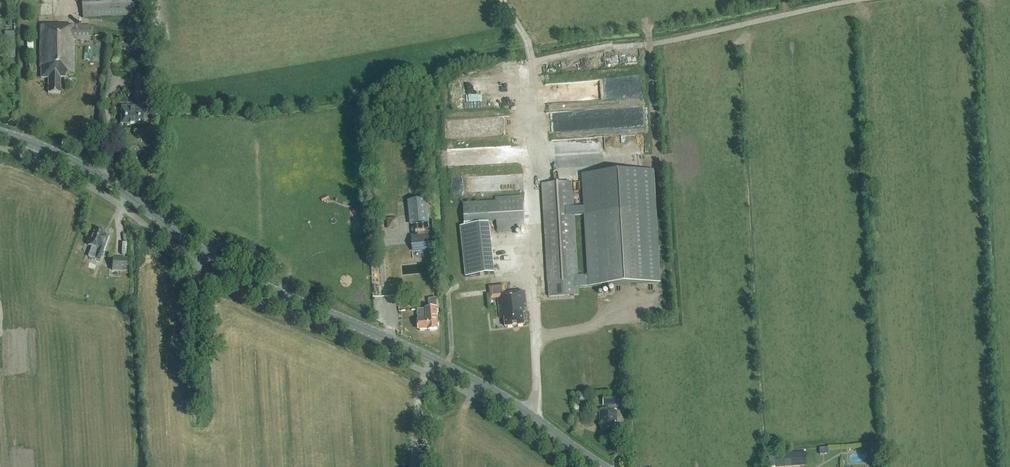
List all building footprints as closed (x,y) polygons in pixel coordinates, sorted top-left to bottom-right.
[(132,0),(82,0),(82,18),(133,17),(132,0)] [(74,41),(91,41),(91,27),(39,26),(39,67),(41,67),(41,78),(48,78),(48,94),(61,94),(61,78),(66,78),(66,75),(74,75),(74,41)] [(15,40),(15,32),(6,32),(7,40),(15,40)] [(151,76),(134,75),(133,93),(150,94),(151,76)] [(150,110),(143,110),(143,107),(121,106),(121,125),(143,126),(143,121),(150,121),(150,110)] [(590,278),(578,278),(572,183),(543,184),(542,184),(549,297),(579,295),(578,288),(621,285),(659,283),(654,207),(652,171),(584,175),(590,278)] [(463,203),(465,226),(460,227),(466,277),(494,274),(489,222),(497,221),(498,233),(515,232),(515,225),(525,224),(523,196),(495,198),(496,201),(463,203)] [(90,238),(87,245),(92,247),(88,257),(100,261),(103,250),(102,250),(107,236),(103,235),(104,232),(95,229),(91,239),(90,238)] [(431,249),(430,235),(412,236),(413,250),(431,249)] [(113,258),(112,270),(125,271),(126,259),(113,258)] [(489,287),(490,300),(498,299),(500,319),(505,319),(506,328),(524,326),(524,324),(528,323),(524,291),(516,292),(516,290),(506,291),(505,285),(489,287)] [(429,309),(418,310),(419,332),(438,331),(437,317),(439,317),(437,299),(428,300),(429,309)] [(608,412),(600,412),(600,424),(602,423),(603,435),(615,435),(615,423),(617,423),(617,411),(615,411),(615,406),(622,406),(622,395),(607,395),(607,407),(608,407),(608,412)] [(787,466),(807,465),(806,454),(787,455),(787,466)]
